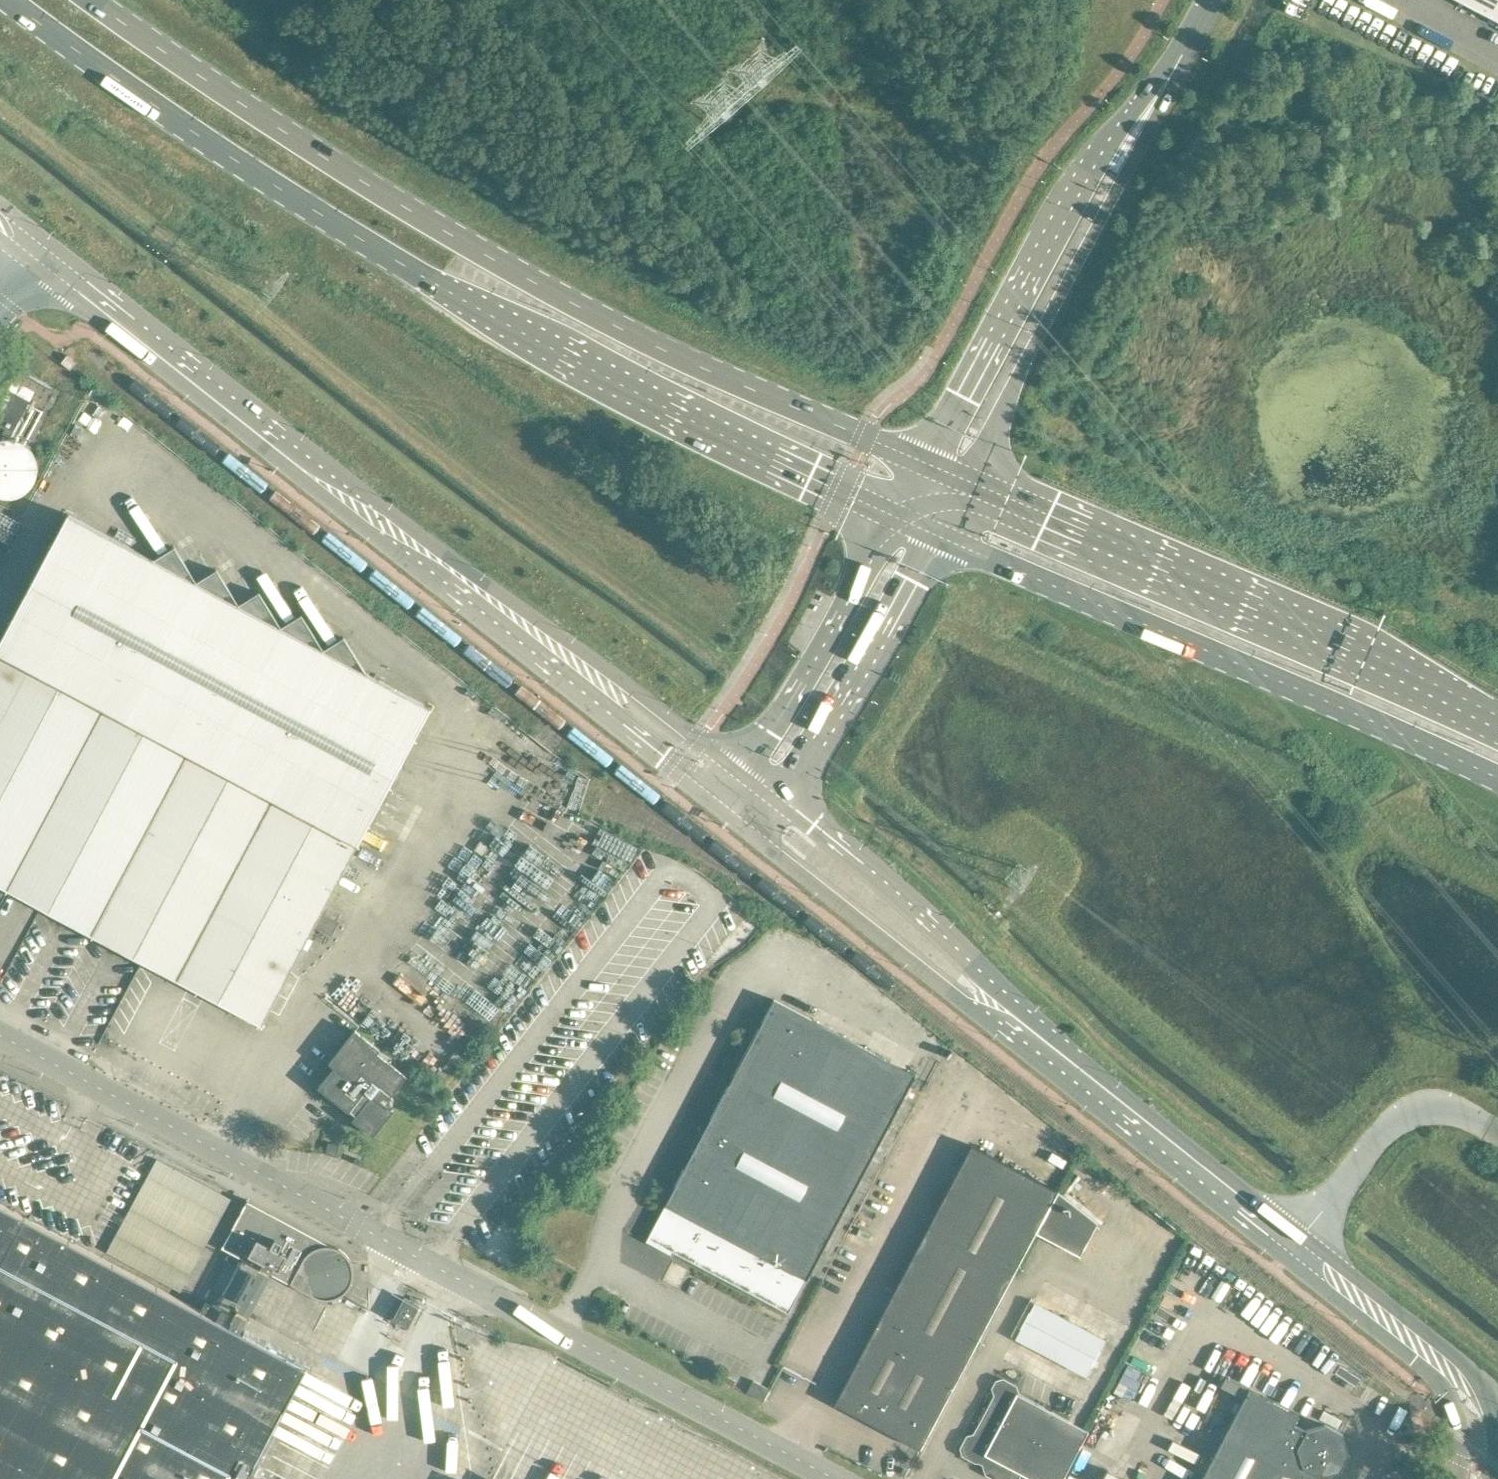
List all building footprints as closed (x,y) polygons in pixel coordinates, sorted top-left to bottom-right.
[(1497,21),(1497,0),(1458,0),(1497,21)] [(65,357),(63,360),(61,362),(70,369),(76,362),(67,354),(65,357)] [(1,385),(0,384),(0,385),(0,412),(3,414),(0,419),(0,425),(13,432),(30,400),(1,385)] [(33,437),(0,436),(0,492),(31,493),(33,437)] [(260,1025),(357,843),(358,844),(359,843),(357,842),(429,707),(366,673),(343,637),(323,650),(301,615),(281,627),(259,592),(238,605),(216,569),(196,582),(174,547),(154,559),(68,514),(0,641),(0,886),(260,1025)] [(673,1251),(788,1312),(915,1074),(774,999),(646,1241),(672,1254),(673,1251)] [(406,1075),(377,1052),(379,1049),(355,1029),(329,1062),(334,1066),(318,1087),(349,1111),(350,1109),(356,1114),(352,1119),(373,1135),(393,1109),(390,1107),(392,1105),(392,1104),(393,1102),(393,1100),(393,1099),(393,1097),(392,1096),(391,1094),(406,1075)] [(328,1142),(326,1153),(337,1156),(340,1145),(328,1142)] [(920,1449),(1037,1229),(1057,1190),(971,1144),(834,1403),(920,1449)] [(355,1157),(353,1163),(363,1166),(365,1161),(355,1157)] [(1097,1222),(1057,1190),(1037,1229),(1080,1252),(1097,1222)] [(273,1267),(262,1261),(229,1325),(223,1322),(229,1311),(206,1299),(200,1310),(102,1258),(0,1204),(0,1478),(246,1478),(306,1366),(240,1331),(273,1267)] [(293,1277),(290,1283),(314,1296),(316,1297),(319,1298),(321,1298),(323,1298),(326,1299),(328,1299),(331,1298),(333,1298),(335,1297),(337,1296),(340,1295),(341,1294),(344,1292),(347,1289),(348,1287),(350,1284),(351,1282),(352,1280),(352,1279),(353,1276),(353,1274),(353,1271),(353,1270),(353,1267),(352,1264),(351,1261),(350,1259),(348,1256),(346,1254),(344,1251),(343,1250),(341,1249),(340,1248),(337,1247),(333,1246),(332,1245),(328,1245),(324,1245),(268,1215),(268,1216),(278,1222),(275,1228),(274,1228),(273,1227),(271,1228),(270,1228),(270,1229),(269,1229),(268,1230),(268,1231),(268,1232),(268,1233),(268,1234),(268,1235),(269,1235),(270,1236),(270,1237),(267,1243),(254,1236),(251,1234),(250,1233),(249,1231),(247,1229),(246,1226),(245,1224),(244,1221),(243,1220),(243,1218),(243,1215),(243,1213),(243,1211),(244,1210),(238,1209),(222,1240),(262,1261),(273,1267),(293,1277)] [(404,1296),(393,1317),(407,1325),(418,1304),(404,1296)] [(1087,1374),(1106,1336),(1031,1298),(1012,1336),(1087,1374)] [(726,1375),(724,1380),(732,1385),(735,1380),(726,1375)] [(1320,1476),(1339,1470),(1348,1452),(1342,1433),(1324,1424),(1306,1429),(1293,1423),(1298,1414),(1225,1376),(1220,1385),(1243,1398),(1200,1478),(1318,1478),(1320,1476)] [(967,1436),(961,1447),(963,1454),(976,1460),(982,1459),(985,1470),(1002,1478),(1011,1478),(1017,1477),(1018,1477),(1020,1473),(1032,1478),(1062,1478),(1088,1430),(1019,1395),(1017,1386),(1004,1378),(997,1381),(993,1389),(995,1395),(974,1435),(967,1436)] [(753,1380),(746,1392),(763,1401),(763,1400),(769,1388),(753,1380)] [(1107,1469),(1102,1478),(1126,1478),(1107,1469)]
